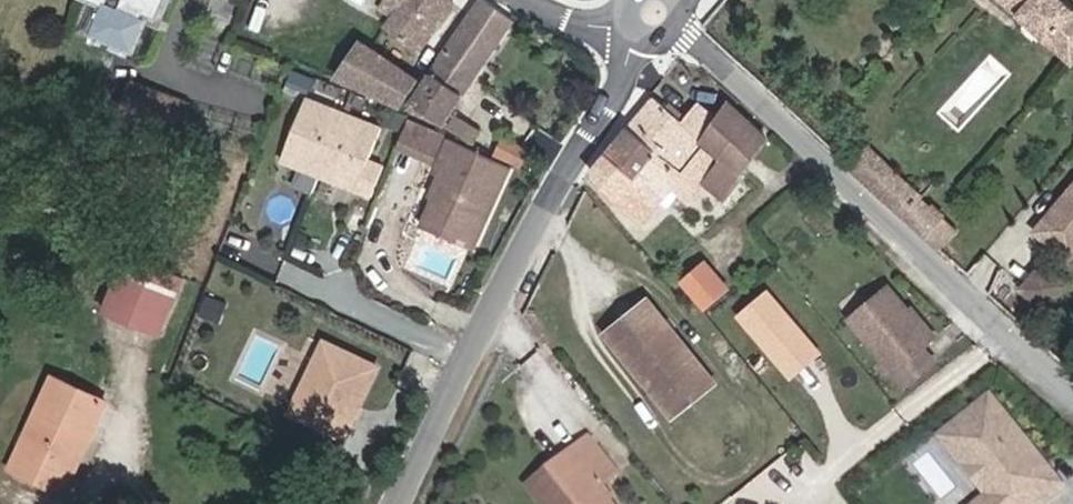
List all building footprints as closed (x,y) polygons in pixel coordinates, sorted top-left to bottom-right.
[(109,6),(99,35),(139,50),(148,22),(143,21),(145,15),(159,20),(166,0),(93,0),(109,6)] [(402,5),(394,0),(385,0),(379,8),(393,16),(402,5)] [(450,0),(394,0),(402,5),(393,16),(386,25),(417,52),(454,3),(450,0)] [(514,21),(485,0),(480,0),(430,74),(431,74),(412,102),(435,118),(443,106),(452,112),(514,21)] [(1072,63),(1072,9),(1063,0),(1003,0),(1072,63)] [(417,80),(362,43),(338,78),(400,105),(417,80)] [(178,132),(189,104),(133,83),(121,110),(178,132)] [(382,127),(307,97),(281,161),(372,198),(384,167),(369,161),(382,127)] [(720,157),(746,120),(728,104),(717,120),(703,140),(684,123),(652,97),(605,156),(633,179),(658,148),(683,167),(702,142),(720,157)] [(703,140),(717,120),(698,104),(684,123),(703,140)] [(452,112),(443,106),(435,118),(472,142),(481,131),(452,112)] [(724,199),(743,177),(741,175),(766,139),(746,120),(720,157),(702,142),(683,167),(658,148),(633,179),(605,156),(591,173),(611,196),(643,223),(673,189),(689,202),(705,183),(724,199)] [(433,163),(444,136),(410,121),(399,148),(433,163)] [(521,167),(531,146),(502,133),(493,153),(521,167)] [(475,250),(511,167),(449,139),(434,173),(438,176),(428,197),(434,200),(422,227),(475,250)] [(917,190),(868,145),(848,167),(887,202),(940,249),(957,230),(917,190)] [(1037,230),(1058,247),(1065,239),(1072,245),(1072,186),(1037,230)] [(1058,247),(1072,260),(1072,245),(1065,239),(1058,247)] [(160,334),(184,278),(127,255),(104,312),(160,334)] [(727,288),(705,263),(683,282),(705,307),(727,288)] [(1045,266),(1024,289),(1047,310),(1068,287),(1045,266)] [(772,286),(738,315),(792,377),(826,348),(772,286)] [(923,346),(932,338),(909,310),(889,286),(849,319),(905,386),(935,360),(923,346)] [(203,315),(222,323),(230,303),(210,296),(203,315)] [(716,383),(647,299),(605,333),(673,418),(716,383)] [(935,336),(912,308),(909,310),(932,338),(935,336)] [(378,367),(325,342),(292,413),(344,438),(354,417),(351,416),(355,407),(358,409),(378,367)] [(83,453),(91,436),(81,432),(98,396),(52,376),(9,468),(65,494),(74,474),(70,472),(79,451),(83,453)] [(91,436),(108,401),(98,396),(81,432),(91,436)] [(599,487),(617,473),(589,437),(569,453),(579,466),(538,499),(543,503),(613,503),(599,487)] [(74,474),(83,453),(79,451),(70,472),(74,474)] [(538,499),(579,466),(569,453),(528,486),(538,499)]
